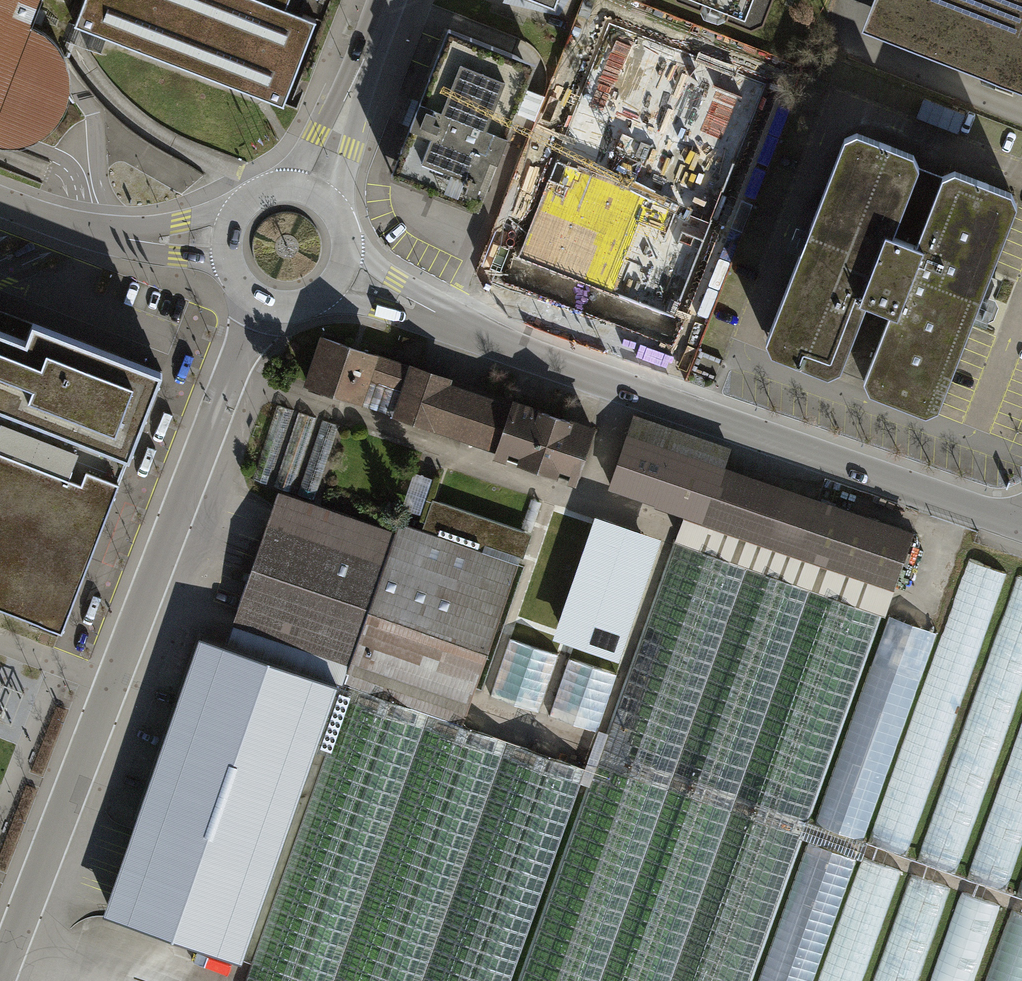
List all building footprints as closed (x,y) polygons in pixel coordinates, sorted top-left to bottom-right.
[(5,143),(21,142),(37,136),(51,126),(62,112),(68,95),(69,86),(70,78),(66,61),(63,55),(76,24),(283,103),(323,0),(0,0),(0,143),(5,143)] [(728,9),(725,16),(751,26),(763,21),(771,0),(704,0),(728,9)] [(861,30),(1021,93),(1021,0),(873,0),(861,30)] [(536,63),(448,29),(390,175),(478,210),(516,114),(534,121),(544,96),(526,88),(536,63)] [(913,154),(856,132),(846,137),(766,339),(771,351),(828,373),(841,368),(864,377),(869,389),(926,411),(937,406),(1017,204),(1011,192),(955,170),(943,175),(917,165),(913,154)] [(61,631),(163,370),(0,308),(0,608),(61,631)] [(322,338),(307,383),(498,448),(512,407),(484,398),(486,393),(322,338)] [(592,429),(514,402),(512,407),(498,448),(496,454),(575,481),(592,429)] [(294,409),(276,403),(251,479),(269,485),(294,409)] [(317,417),(298,411),(272,486),(291,492),(317,417)] [(729,449),(634,416),(610,485),(690,514),(680,542),(882,614),(909,536),(721,470),(729,449)] [(339,425),(321,419),(296,494),(314,500),(339,425)] [(395,531),(278,490),(225,645),(337,683),(342,685),(343,683),(351,685),(462,724),(518,562),(398,521),(395,531)] [(614,651),(647,553),(591,533),(556,631),(614,651)] [(674,541),(518,980),(752,980),(882,614),(680,542),(674,541)] [(225,645),(200,636),(133,830),(143,833),(113,918),(240,962),(337,683),(225,645)] [(537,712),(557,656),(511,640),(492,696),(537,712)] [(616,674),(570,659),(550,715),(596,731),(616,674)] [(0,685),(0,721),(12,725),(20,705),(24,694),(0,685)] [(351,685),(245,980),(510,980),(586,768),(462,724),(351,685)]
